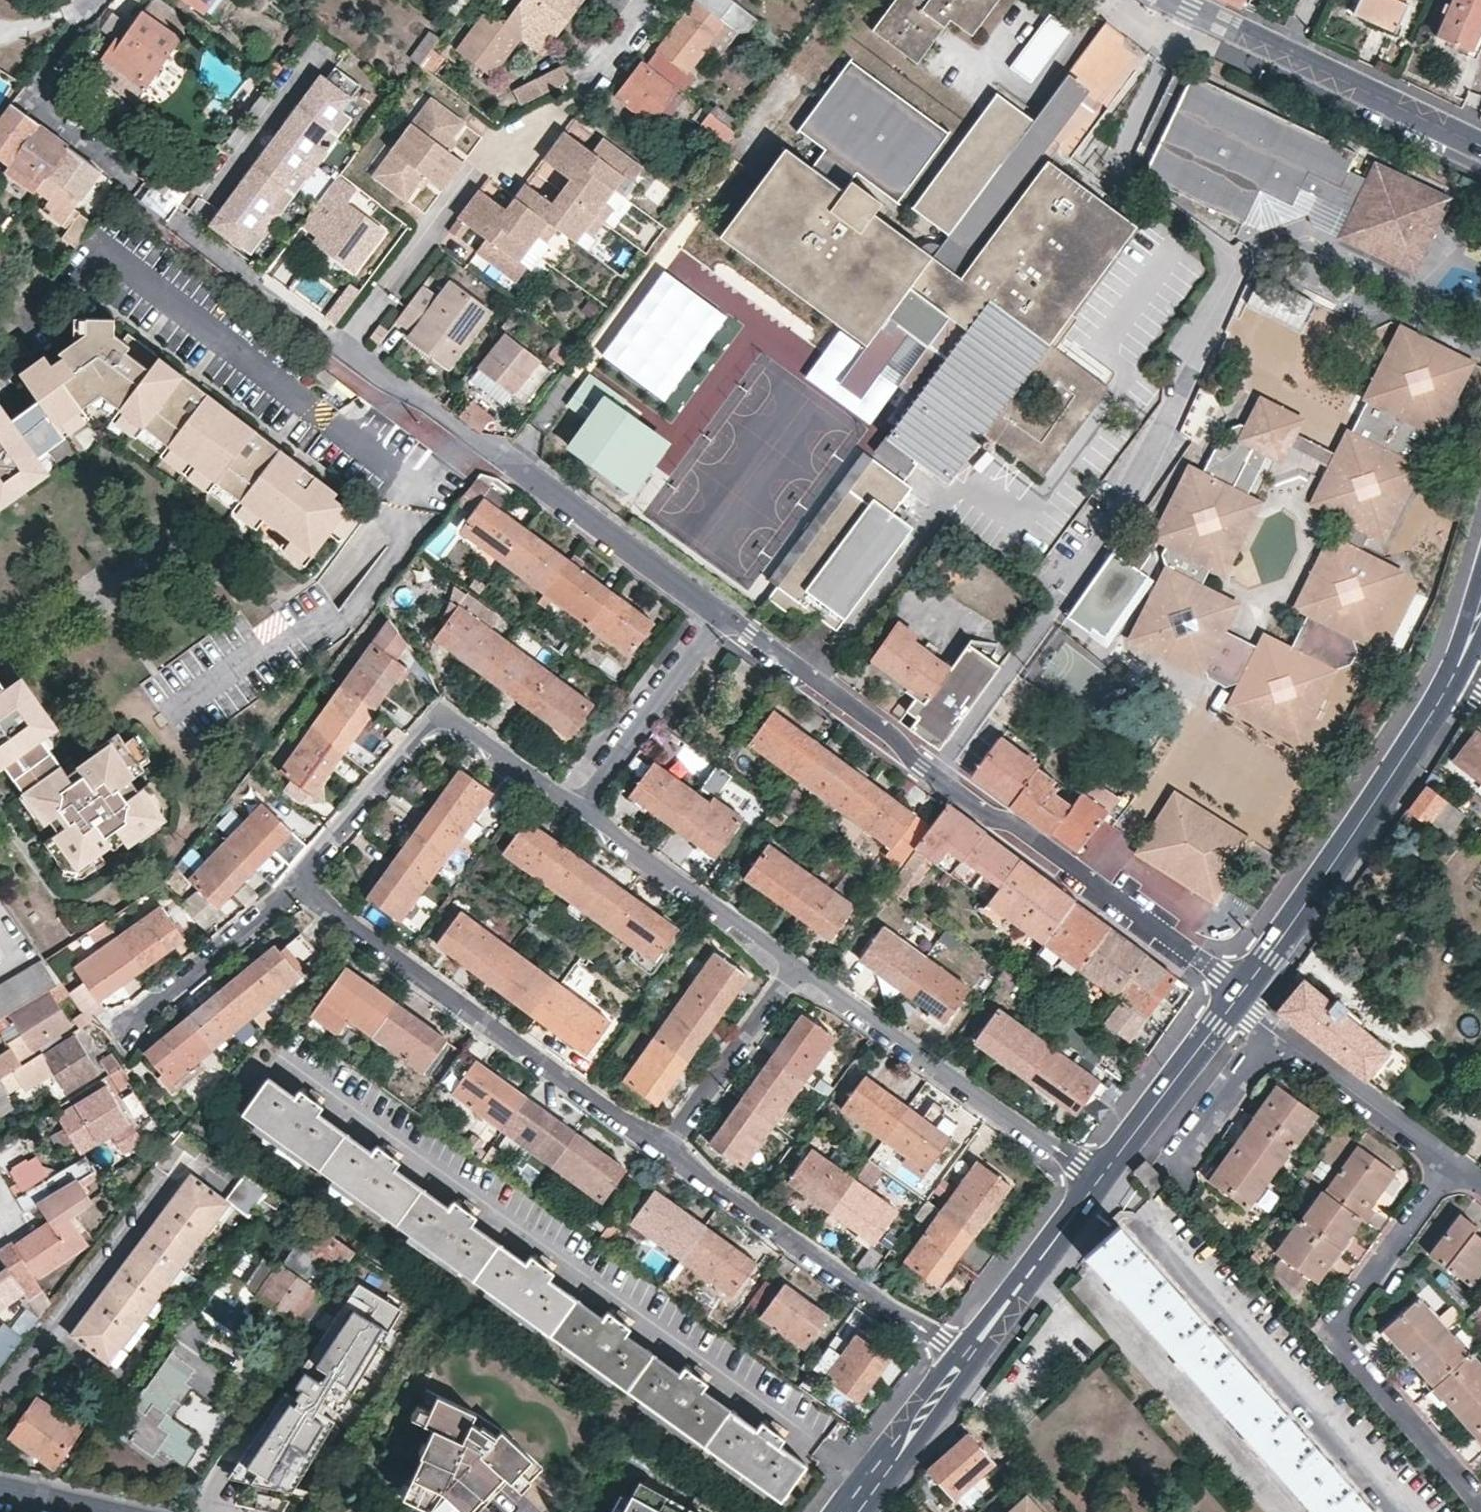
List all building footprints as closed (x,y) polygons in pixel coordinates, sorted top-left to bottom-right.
[(442,13),(451,20),(466,0),(452,0),(442,13)] [(506,25),(486,10),(485,11),(519,39),(520,37),(527,41),(540,26),(554,36),(583,0),(525,0),(506,25)] [(618,16),(629,0),(597,0),(618,16)] [(757,20),(732,0),(695,0),(699,3),(678,30),(674,27),(657,50),(687,73),(705,49),(725,23),(737,32),(738,33),(748,32),(757,20)] [(699,3),(695,0),(694,0),(674,27),(678,30),(699,3)] [(990,0),(922,0),(921,1),(920,0),(893,0),(870,31),(912,63),(945,19),(965,33),(990,0)] [(1245,9),(1248,0),(1239,0),(1236,5),(1245,9)] [(1400,0),(1355,0),(1351,11),(1393,31),(1405,4),(1400,1),(1400,0)] [(1480,28),(1480,0),(1449,0),(1433,36),(1470,54),(1480,28)] [(159,68),(180,39),(142,11),(119,41),(115,39),(102,57),(107,61),(96,77),(117,92),(128,76),(138,83),(152,64),(159,68)] [(485,11),(455,51),(490,77),(519,39),(485,11)] [(1065,27),(1044,11),(1004,65),(1008,68),(1026,80),(1065,27)] [(717,58),(737,32),(725,23),(705,49),(717,58)] [(542,52),(554,36),(540,26),(527,41),(542,52)] [(435,43),(439,38),(429,31),(409,58),(419,65),(420,63),(435,43)] [(444,50),(435,43),(420,63),(429,70),(444,50)] [(681,91),(692,76),(687,73),(657,50),(646,64),(681,91)] [(282,66),(272,58),(263,71),(273,78),(282,66)] [(1043,346),(1129,228),(1043,165),(961,278),(953,272),(943,265),(944,262),(944,259),(944,255),(943,252),(941,248),(938,245),(933,243),(929,243),(926,243),(923,244),(920,245),(919,246),(871,212),(878,203),(877,203),(846,181),(853,172),(894,201),(946,130),(850,59),(798,129),(823,148),(810,166),(785,147),(719,237),(862,342),(876,324),(885,331),(891,323),(940,359),(911,397),(881,438),(894,447),(939,481),(975,432),(1036,476),(1100,388),(1043,346)] [(145,88),(159,68),(152,64),(138,83),(145,88)] [(666,101),(674,91),(640,64),(616,95),(650,121),(658,112),(666,118),(675,107),(666,101)] [(251,256),(352,117),(337,106),(345,95),(350,98),(360,84),(334,65),(324,79),(326,81),(317,93),(310,89),(298,107),(295,105),(282,122),(290,128),(272,152),(265,147),(239,182),(246,188),(229,212),(221,206),(209,224),(251,256)] [(555,68),(534,79),(534,80),(513,90),(521,106),(542,95),(562,85),(567,83),(563,76),(559,66),(555,68)] [(953,272),(1086,89),(1064,73),(1031,119),(946,234),(938,245),(941,248),(943,252),(944,255),(944,259),(944,262),(943,265),(953,272)] [(145,88),(138,83),(128,76),(117,92),(133,103),(145,88)] [(1357,156),(1192,77),(1141,177),(1243,226),(1260,193),(1291,208),(1308,175),(1326,183),(1359,199),(1341,237),(1416,274),(1451,201),(1375,165),(1367,181),(1350,172),(1357,156)] [(993,93),(910,206),(909,207),(946,234),(1031,119),(994,92),(993,93)] [(463,122),(428,97),(399,134),(452,175),(469,152),(455,141),(451,138),(457,130),(463,122)] [(10,165),(40,124),(25,113),(12,102),(0,119),(0,157),(10,165)] [(734,132),(708,112),(699,125),(717,139),(714,143),(722,149),(734,132)] [(52,133),(40,124),(10,165),(7,169),(19,177),(22,172),(29,177),(33,174),(45,182),(70,147),(52,133)] [(455,141),(461,133),(457,130),(451,138),(455,141)] [(642,167),(602,137),(591,151),(564,132),(554,145),(613,189),(623,176),(631,182),(642,167)] [(452,175),(399,134),(368,175),(403,201),(409,194),(415,186),(419,189),(434,200),(452,175)] [(613,189),(554,145),(543,159),(568,178),(560,190),(602,222),(612,207),(604,201),(613,189)] [(99,168),(70,147),(45,182),(39,190),(52,199),(44,209),(63,224),(59,231),(78,245),(94,223),(74,207),(102,171),(99,168)] [(185,185),(169,172),(158,187),(174,199),(185,185)] [(338,175),(328,189),(345,202),(356,187),(338,175)] [(1326,183),(1308,175),(1291,208),(1282,226),(1310,215),(1326,183)] [(178,206),(144,181),(133,197),(167,221),(178,206)] [(602,222),(560,190),(551,202),(526,183),(515,197),(556,227),(575,241),(583,230),(591,236),(602,222)] [(1326,183),(1310,215),(1314,226),(1341,237),(1359,199),(1326,183)] [(413,197),(419,189),(415,186),(409,194),(413,197)] [(345,202),(328,189),(308,215),(325,228),(320,236),(342,252),(339,257),(355,269),(384,230),(345,202)] [(556,227),(515,197),(513,196),(504,208),(479,189),(469,203),(528,247),(537,235),(545,242),(556,227)] [(1282,226),(1291,208),(1260,193),(1243,226),(1261,235),(1282,226)] [(528,247),(469,203),(448,231),(459,238),(468,226),(485,237),(474,252),(515,282),(526,267),(518,260),(528,247)] [(325,228),(308,215),(299,228),(316,241),(320,236),(325,228)] [(342,252),(320,236),(316,241),(339,257),(342,252)] [(540,256),(528,247),(518,260),(526,267),(530,270),(540,256)] [(421,287),(395,320),(411,332),(408,336),(448,367),(491,313),(451,282),(437,299),(421,287)] [(382,337),(391,326),(382,319),(373,331),(382,337)] [(151,354),(128,337),(123,345),(115,339),(115,323),(74,323),(74,346),(60,356),(63,362),(52,369),(45,359),(21,376),(39,403),(59,431),(83,414),(102,400),(123,416),(147,434),(169,450),(194,468),(216,485),(240,503),(264,520),(288,538),(313,557),(330,534),(349,509),(334,498),(338,493),(324,483),(288,456),(219,405),(151,354)] [(885,331),(863,361),(875,370),(911,397),(940,359),(891,323),(885,331)] [(862,342),(853,355),(863,361),(885,331),(876,324),(862,342)] [(502,404),(511,393),(515,388),(525,397),(547,369),(511,340),(504,335),(500,340),(478,368),(470,379),(502,404)] [(1372,472),(1355,478),(1331,467),(1320,486),(1323,513),(1328,515),(1350,526),(1367,535),(1389,526),(1413,483),(1407,461),(1420,456),(1428,442),(1424,428),(1443,422),(1466,381),(1463,357),(1448,349),(1424,336),(1398,340),(1385,363),(1411,377),(1414,395),(1402,417),(1385,449),(1372,472)] [(853,355),(832,383),(854,399),(875,370),(863,361),(853,355)] [(1402,417),(1414,395),(1411,377),(1385,363),(1365,399),(1368,400),(1395,414),(1402,417)] [(649,465),(643,430),(617,410),(623,402),(586,375),(564,405),(586,422),(566,449),(628,493),(646,469),(649,465)] [(1289,445),(1331,467),(1340,449),(1299,427),(1305,414),(1265,393),(1251,420),(1258,423),(1256,443),(1271,450),(1283,456),(1289,445)] [(123,416),(102,400),(83,414),(90,424),(102,416),(116,426),(123,416)] [(1368,400),(1352,431),(1378,445),(1395,414),(1368,400)] [(473,401),(461,416),(479,432),(491,417),(473,401)] [(39,403),(9,425),(5,419),(0,422),(0,510),(31,489),(20,474),(35,463),(47,455),(65,441),(59,431),(39,403)] [(90,424),(83,414),(59,431),(65,441),(90,424)] [(1231,489),(1256,443),(1258,423),(1251,420),(1240,414),(1237,416),(1225,439),(1220,436),(1200,473),(1197,472),(1177,478),(1154,524),(1162,546),(1158,555),(1163,568),(1137,618),(1149,624),(1177,612),(1175,608),(1196,565),(1206,571),(1227,563),(1231,556),(1227,547),(1237,528),(1246,525),(1251,516),(1246,497),(1231,489)] [(1378,445),(1385,449),(1402,417),(1395,414),(1378,445)] [(147,434),(123,416),(116,426),(138,443),(147,434)] [(649,465),(663,444),(643,430),(649,465)] [(1331,467),(1355,478),(1372,472),(1385,449),(1378,445),(1352,431),(1350,431),(1340,449),(1331,467)] [(169,450),(147,434),(138,443),(162,461),(169,450)] [(1246,497),(1271,450),(1256,443),(1231,489),(1246,497)] [(194,468),(169,450),(162,461),(184,477),(194,468)] [(51,461),(47,455),(35,463),(39,469),(51,461)] [(764,591),(859,463),(851,457),(755,585),(764,591)] [(46,478),(39,469),(35,463),(20,474),(31,489),(46,478)] [(859,463),(764,591),(755,603),(795,633),(802,622),(809,627),(822,636),(831,625),(899,532),(893,528),(880,518),(898,493),(859,463)] [(216,485),(194,468),(184,477),(208,495),(216,485)] [(502,563),(525,531),(498,511),(512,491),(509,489),(492,477),(478,475),(472,483),(456,504),(469,514),(465,520),(461,518),(454,528),(502,563)] [(240,503),(216,485),(208,495),(232,512),(240,503)] [(264,520),(240,503),(232,512),(256,531),(264,520)] [(358,517),(349,509),(330,534),(340,542),(358,517)] [(288,538),(264,520),(256,531),(281,549),(288,538)] [(1358,552),(1367,535),(1350,526),(1341,544),(1358,552)] [(567,562),(525,531),(502,563),(544,594),(567,562)] [(313,557),(288,538),(281,549),(305,567),(313,557)] [(1241,670),(1234,682),(1230,691),(1237,714),(1282,737),(1303,729),(1326,686),(1322,676),(1346,667),(1354,653),(1348,638),(1369,632),(1393,588),(1385,565),(1358,552),(1341,544),(1319,550),(1308,573),(1332,587),(1338,605),(1326,629),(1312,623),(1285,673),(1263,681),(1241,670)] [(609,593),(567,562),(544,594),(586,625),(609,593)] [(1199,584),(1206,571),(1196,565),(1175,608),(1177,612),(1186,610),(1199,584)] [(1240,640),(1233,648),(1238,650),(1224,679),(1212,683),(1220,688),(1234,682),(1241,670),(1263,681),(1285,673),(1312,623),(1326,629),(1338,605),(1332,587),(1308,573),(1289,611),(1302,618),(1287,647),(1260,634),(1253,646),(1240,640)] [(1172,637),(1192,628),(1233,648),(1240,640),(1224,631),(1236,603),(1199,584),(1186,610),(1177,612),(1149,624),(1137,618),(1125,641),(1160,659),(1172,637)] [(650,623),(609,593),(586,625),(626,655),(650,623)] [(495,617),(463,594),(454,606),(486,629),(495,617)] [(430,639),(480,676),(505,643),(486,629),(454,606),(430,639)] [(404,647),(386,621),(370,644),(340,687),(371,710),(402,665),(394,660),(404,647)] [(924,742),(942,739),(994,668),(966,646),(947,670),(932,658),(935,653),(929,648),(925,652),(911,642),(915,637),(896,624),(869,660),(905,686),(900,692),(919,706),(912,717),(921,725),(914,735),(924,742)] [(1233,648),(1192,628),(1172,637),(1160,659),(1183,671),(1198,666),(1204,679),(1208,681),(1212,683),(1224,679),(1238,650),(1233,648)] [(505,643),(480,676),(523,707),(547,674),(505,643)] [(866,665),(900,692),(905,686),(869,660),(866,665)] [(523,707),(566,738),(590,705),(547,674),(523,707)] [(0,680),(0,773),(7,769),(26,796),(64,769),(50,750),(44,741),(32,725),(45,715),(32,695),(25,700),(14,686),(8,691),(0,680)] [(21,681),(14,686),(25,700),(32,695),(21,681)] [(340,687),(309,731),(341,753),(371,710),(340,687)] [(819,747),(770,710),(747,742),(795,779),(819,747)] [(56,731),(45,715),(32,725),(44,741),(49,737),(56,731)] [(320,783),(341,753),(309,731),(279,773),(288,780),(310,795),(311,796),(320,783)] [(1478,731),(1457,760),(1480,778),(1480,733),(1478,731)] [(674,745),(656,732),(647,745),(665,758),(674,745)] [(145,771),(127,748),(120,737),(99,751),(101,754),(69,777),(64,769),(26,796),(31,803),(39,815),(45,811),(53,823),(57,820),(63,830),(58,834),(45,843),(64,871),(79,874),(89,868),(86,863),(97,856),(109,848),(112,852),(123,845),(126,848),(155,828),(159,818),(153,809),(150,810),(140,797),(133,785),(147,775),(145,771)] [(49,737),(44,741),(50,750),(55,746),(49,737)] [(934,750),(942,739),(924,742),(934,750)] [(988,790),(1007,804),(1033,768),(996,740),(969,775),(988,790)] [(133,743),(127,748),(145,771),(150,767),(133,743)] [(795,779),(836,810),(860,778),(819,747),(795,779)] [(626,795),(669,826),(693,793),(651,761),(626,795)] [(1048,834),(1074,798),(1062,790),(1058,795),(1064,800),(1059,806),(1047,796),(1051,791),(1048,788),(1051,782),(1033,768),(1007,804),(1026,818),(1048,834)] [(428,813),(460,836),(491,793),(458,770),(428,813)] [(1115,800),(1087,779),(1076,794),(1104,814),(1115,800)] [(310,795),(288,780),(282,789),(303,804),(310,795)] [(1425,782),(1407,806),(1425,820),(1427,817),(1446,831),(1462,811),(1425,782)] [(322,803),(320,783),(311,796),(310,795),(303,804),(322,803)] [(151,790),(140,797),(150,810),(153,809),(159,818),(155,828),(162,830),(167,812),(151,790)] [(669,826),(712,858),(736,824),(693,793),(669,826)] [(1060,843),(1072,853),(1104,814),(1076,794),(1074,798),(1048,834),(1060,843)] [(1210,904),(1247,844),(1232,834),(1168,794),(1129,854),(1210,904)] [(33,819),(39,815),(31,803),(25,807),(33,819)] [(263,805),(225,845),(253,871),(291,832),(263,805)] [(784,816),(775,808),(771,806),(762,819),(775,828),(784,816)] [(944,876),(957,862),(981,836),(960,819),(942,806),(940,807),(909,849),(911,851),(929,865),(944,876)] [(51,824),(53,823),(45,811),(39,815),(33,819),(42,830),(51,824)] [(428,813),(398,855),(430,878),(452,847),(466,857),(474,846),(460,836),(428,813)] [(51,824),(58,834),(63,830),(57,820),(53,823),(51,824)] [(502,852),(552,888),(575,856),(525,820),(502,852)] [(999,850),(981,836),(957,862),(995,889),(1015,862),(999,850)] [(806,875),(764,844),(741,877),(783,908),(806,875)] [(225,845),(206,865),(233,891),(253,871),(225,845)] [(911,851),(884,888),(902,901),(929,865),(911,851)] [(398,855),(367,898),(400,921),(430,878),(398,855)] [(104,867),(97,856),(86,863),(89,868),(79,874),(64,871),(63,877),(82,882),(104,867)] [(575,856),(552,888),(601,925),(625,892),(575,856)] [(984,904),(1040,945),(1071,903),(1040,880),(1015,862),(995,889),(984,904)] [(206,865),(188,884),(215,910),(233,891),(206,865)] [(849,906),(806,875),(783,908),(826,938),(849,906)] [(601,925),(651,961),(675,928),(625,892),(601,925)] [(1071,903),(1040,945),(1074,970),(1104,928),(1086,914),(1071,903)] [(141,971),(184,941),(160,908),(117,939),(141,971)] [(436,944),(485,981),(508,948),(459,912),(436,944)] [(921,957),(880,928),(856,959),(898,989),(921,957)] [(1122,941),(1104,928),(1074,970),(1110,997),(1142,956),(1133,949),(1122,941)] [(251,1017),(299,977),(294,971),(314,955),(298,936),(278,952),(274,947),(227,986),(251,1017)] [(98,1002),(141,971),(117,939),(75,969),(98,1002)] [(508,948),(485,981),(534,1018),(558,985),(508,948)] [(715,1020),(746,975),(713,952),(682,996),(715,1020)] [(1160,969),(1142,956),(1110,997),(1116,1002),(1105,1018),(1098,1012),(1094,1017),(1125,1040),(1173,979),(1160,969)] [(966,989),(921,957),(898,989),(927,1010),(943,1021),(966,989)] [(42,960),(0,984),(0,1017),(9,1012),(46,989),(58,982),(46,962),(42,960)] [(348,1021),(371,1037),(395,1005),(344,968),(311,1015),(338,1035),(348,1021)] [(1300,976),(1275,1009),(1362,1078),(1387,1048),(1340,1009),(1344,1005),(1333,996),(1329,1000),(1300,976)] [(82,1016),(98,1008),(84,981),(68,989),(82,1016)] [(46,989),(49,994),(13,1017),(9,1012),(0,1017),(0,1018),(8,1031),(12,1029),(17,1025),(24,1036),(18,1039),(10,1045),(11,1048),(8,1050),(0,1055),(0,1078),(11,1072),(21,1065),(37,1055),(34,1049),(69,1027),(56,1005),(69,996),(58,982),(46,989)] [(534,1018),(584,1055),(608,1023),(558,985),(534,1018)] [(231,1034),(251,1017),(227,986),(187,1019),(211,1050),(231,1034)] [(682,996),(651,1039),(685,1063),(715,1020),(682,996)] [(371,1037),(422,1074),(445,1041),(395,1005),(371,1037)] [(971,1042),(1021,1078),(1043,1046),(994,1009),(971,1042)] [(943,1021),(927,1010),(923,1015),(939,1027),(943,1021)] [(768,1059),(800,1083),(831,1039),(799,1016),(768,1059)] [(12,1029),(8,1031),(0,1018),(0,1037),(8,1050),(11,1048),(10,1045),(18,1039),(12,1029)] [(187,1019),(145,1054),(162,1075),(169,1085),(171,1083),(176,1090),(188,1080),(183,1073),(199,1060),(211,1050),(187,1019)] [(17,1025),(12,1029),(18,1039),(24,1036),(17,1025)] [(45,1057),(42,1052),(37,1055),(21,1065),(11,1072),(21,1087),(24,1093),(54,1076),(65,1094),(97,1073),(75,1038),(45,1057)] [(685,1063),(651,1039),(621,1082),(655,1105),(685,1063)] [(1021,1078),(1072,1115),(1095,1083),(1043,1046),(1021,1078)] [(501,1131),(502,1131),(524,1099),(460,1052),(436,1084),(501,1131)] [(111,1056),(100,1063),(110,1077),(121,1071),(111,1056)] [(770,1124),(800,1083),(768,1059),(738,1101),(770,1124)] [(183,1073),(188,1080),(189,1081),(205,1068),(199,1060),(183,1073)] [(121,1071),(110,1077),(120,1091),(126,1088),(129,1092),(133,1088),(121,1071)] [(9,1094),(21,1087),(11,1072),(0,1078),(0,1079),(9,1094)] [(176,1090),(171,1083),(169,1085),(162,1075),(158,1079),(170,1094),(176,1090)] [(837,1109),(880,1140),(904,1108),(861,1076),(837,1109)] [(0,1079),(0,1099),(9,1094),(0,1079)] [(776,1500),(802,1465),(775,1445),(780,1439),(759,1423),(754,1430),(700,1392),(705,1385),(682,1367),(676,1374),(624,1337),(629,1329),(606,1312),(600,1319),(547,1281),(551,1273),(529,1257),(523,1264),(471,1226),(475,1219),(452,1202),(447,1209),(394,1170),(399,1163),(376,1146),(370,1154),(316,1115),(321,1108),(299,1091),(293,1098),(267,1079),(242,1114),(776,1500)] [(1311,1115),(1273,1088),(1260,1106),(1255,1103),(1236,1128),(1241,1132),(1214,1170),(1210,1167),(1201,1181),(1241,1210),(1286,1147),(1289,1148),(1311,1115)] [(139,1143),(108,1089),(60,1117),(80,1152),(112,1134),(122,1153),(139,1143)] [(524,1099),(502,1131),(550,1167),(574,1135),(524,1099)] [(738,1101),(707,1145),(739,1168),(770,1124),(738,1101)] [(903,1156),(924,1171),(947,1140),(904,1108),(880,1140),(903,1156)] [(550,1167),(600,1203),(624,1171),(574,1135),(550,1167)] [(1388,1173),(1353,1148),(1323,1194),(1319,1192),(1298,1224),(1296,1223),(1273,1255),(1278,1259),(1308,1279),(1311,1282),(1327,1261),(1331,1264),(1349,1240),(1345,1237),(1357,1219),(1361,1222),(1369,1211),(1365,1207),(1388,1173)] [(786,1182),(827,1212),(851,1180),(809,1150),(786,1182)] [(22,1194),(15,1199),(25,1215),(37,1206),(49,1224),(18,1246),(40,1278),(44,1275),(84,1244),(65,1217),(87,1202),(80,1192),(74,1182),(93,1170),(84,1156),(47,1179),(22,1194)] [(924,1171),(903,1156),(897,1165),(918,1179),(924,1171)] [(1132,1168),(1146,1183),(1150,1188),(1163,1178),(1145,1157),(1132,1168)] [(11,1176),(22,1194),(47,1179),(36,1161),(11,1176)] [(857,1179),(875,1184),(880,1166),(863,1161),(857,1179)] [(970,1237),(1007,1185),(974,1161),(937,1213),(970,1237)] [(99,1179),(93,1170),(74,1182),(80,1192),(99,1179)] [(267,1191),(243,1174),(224,1200),(227,1203),(247,1219),(267,1191)] [(227,1203),(224,1200),(190,1176),(70,1337),(108,1365),(227,1203)] [(827,1212),(871,1244),(895,1211),(851,1180),(827,1212)] [(702,1229),(653,1192),(628,1224),(679,1261),(702,1229)] [(937,1213),(923,1203),(912,1218),(926,1229),(937,1213)] [(934,1286),(970,1237),(937,1213),(926,1229),(902,1263),(934,1286)] [(1456,1216),(1427,1256),(1467,1285),(1480,1266),(1480,1234),(1456,1216)] [(1083,1256),(1309,1511),(1373,1511),(1117,1224),(1083,1256)] [(752,1266),(702,1229),(679,1261),(730,1297),(752,1266)] [(12,1243),(0,1251),(0,1308),(22,1292),(20,1289),(22,1287),(29,1296),(39,1289),(34,1282),(12,1243)] [(319,1261),(296,1245),(293,1243),(279,1264),(304,1282),(309,1275),(306,1273),(311,1266),(314,1268),(319,1261)] [(291,1318),(303,1326),(323,1295),(313,1289),(313,1287),(304,1282),(279,1264),(276,1262),(274,1266),(261,1257),(242,1285),(255,1293),(253,1298),(288,1323),(291,1318)] [(1308,1279),(1278,1259),(1268,1274),(1297,1294),(1308,1279)] [(1450,1282),(1441,1274),(1434,1281),(1444,1289),(1450,1282)] [(774,1289),(763,1281),(744,1307),(756,1315),(774,1289)] [(1445,1293),(1463,1307),(1470,1299),(1453,1284),(1445,1293)] [(802,1349),(824,1317),(781,1285),(777,1292),(759,1317),(773,1328),(799,1347),(802,1349)] [(280,1397),(227,1476),(289,1488),(330,1419),(323,1415),(331,1400),(339,1404),(394,1310),(354,1286),(297,1371),(300,1372),(293,1386),(298,1389),(293,1398),(290,1395),(287,1401),(280,1397)] [(49,1305),(39,1289),(29,1296),(41,1316),(49,1305)] [(777,1292),(774,1289),(756,1315),(759,1317),(777,1292)] [(1416,1301),(1379,1335),(1389,1347),(1393,1343),(1423,1376),(1419,1381),(1441,1406),(1445,1402),(1476,1436),(1473,1440),(1480,1449),(1480,1367),(1470,1355),(1467,1357),(1416,1301)] [(0,1325),(0,1367),(39,1318),(26,1308),(10,1328),(2,1322),(0,1325)] [(1039,1317),(1034,1314),(1024,1329),(1029,1332),(1039,1317)] [(202,1349),(211,1335),(187,1319),(177,1332),(202,1349)] [(799,1347),(773,1328),(765,1339),(792,1357),(799,1347)] [(886,1358),(854,1335),(823,1378),(854,1401),(886,1358)] [(160,1448),(173,1456),(187,1464),(198,1447),(188,1440),(195,1430),(174,1416),(168,1412),(177,1399),(183,1402),(194,1386),(220,1403),(220,1402),(228,1375),(179,1342),(114,1436),(126,1444),(131,1436),(157,1453),(160,1448)] [(503,1478),(508,1483),(519,1472),(531,1460),(499,1432),(495,1437),(483,1425),(480,1427),(472,1423),(476,1415),(438,1396),(429,1412),(423,1425),(432,1430),(421,1455),(446,1467),(450,1459),(468,1473),(462,1480),(483,1499),(503,1478)] [(174,1416),(183,1402),(177,1399),(168,1412),(174,1416)] [(52,1469),(79,1431),(37,1401),(9,1438),(52,1469)] [(410,1419),(423,1425),(429,1412),(416,1406),(410,1419)] [(1008,1448),(981,1421),(971,1432),(968,1429),(941,1455),(927,1469),(957,1498),(1008,1448)] [(153,1460),(157,1453),(131,1436),(126,1444),(153,1460)] [(157,1453),(153,1460),(164,1468),(173,1456),(160,1448),(157,1453)] [(421,1455),(408,1485),(435,1498),(450,1511),(469,1511),(483,1499),(462,1480),(468,1473),(450,1459),(446,1467),(421,1455)] [(529,1483),(520,1493),(541,1511),(546,1511),(565,1492),(541,1470),(529,1483)] [(520,1493),(529,1483),(519,1472),(508,1483),(520,1493)] [(634,1480),(629,1490),(617,1511),(695,1511),(634,1480)] [(428,1511),(435,1498),(408,1485),(402,1498),(428,1511)] [(629,1490),(621,1485),(606,1511),(617,1511),(629,1490)] [(1004,1511),(1046,1511),(1029,1491),(1004,1511)] [(435,1498),(428,1511),(429,1511),(450,1511),(435,1498)]
